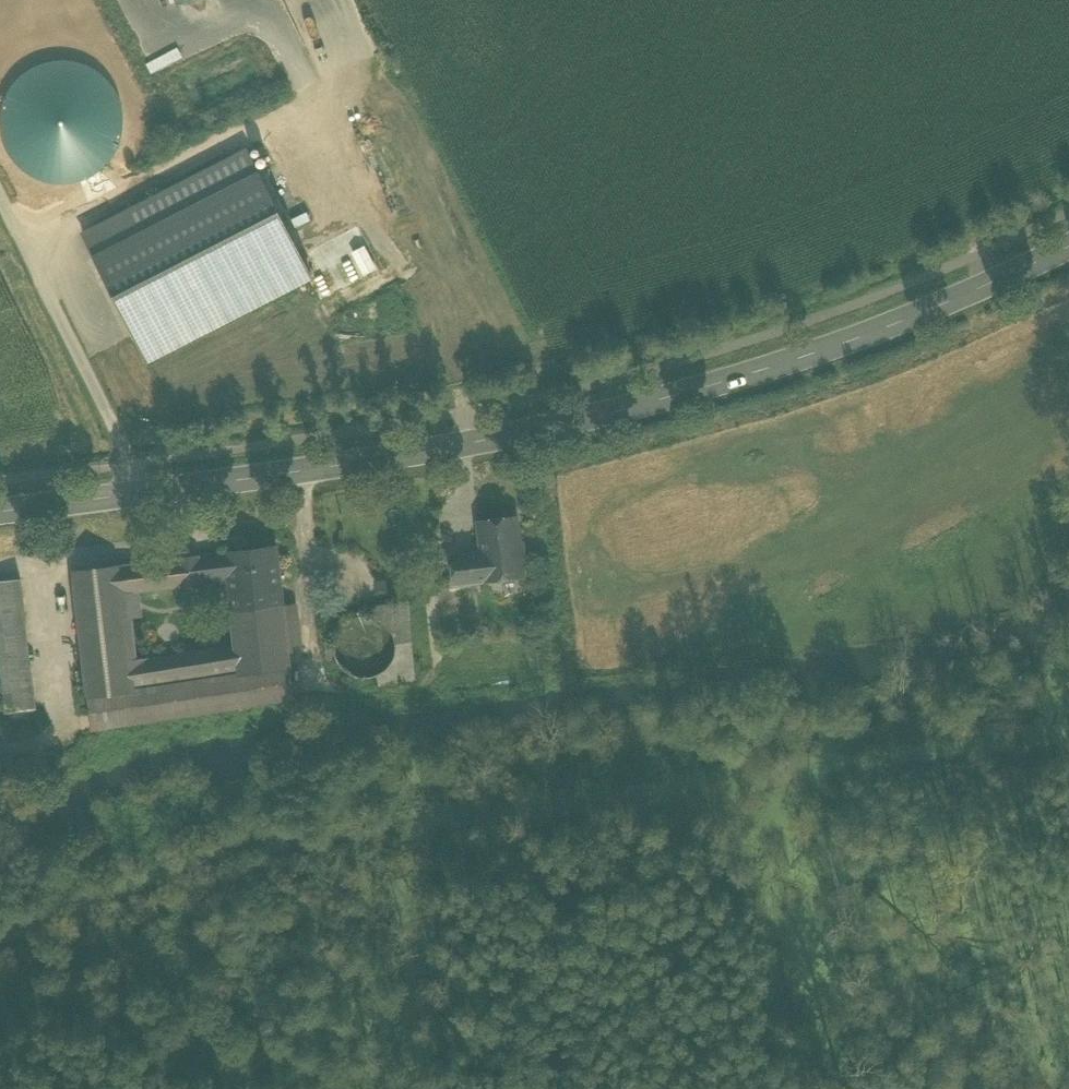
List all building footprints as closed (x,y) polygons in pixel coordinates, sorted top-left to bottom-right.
[(247,150),(83,234),(148,361),(312,278),(247,150)] [(517,518),(479,522),(482,548),(477,554),(469,555),(472,581),(523,575),(517,518)] [(277,547),(225,554),(227,578),(229,595),(282,588),(277,547)] [(200,582),(227,578),(225,554),(196,557),(200,582)] [(472,581),(469,555),(453,557),(456,583),(472,581)] [(196,557),(181,559),(184,584),(200,582),(196,557)] [(181,559),(120,567),(122,587),(159,583),(159,587),(184,584),(181,559)] [(88,698),(135,691),(131,662),(122,587),(120,567),(73,572),(88,698)] [(0,581),(0,662),(6,712),(37,709),(20,579),(0,581)] [(282,588),(229,595),(235,646),(239,676),(291,669),(288,646),(283,598),(282,588)] [(295,597),(283,598),(288,646),(301,645),(295,597)] [(373,606),(373,616),(386,623),(396,642),(392,663),(376,676),(379,685),(412,679),(407,601),(373,606)] [(239,676),(235,646),(131,662),(135,691),(239,676)] [(291,669),(239,676),(135,691),(88,698),(92,729),(294,697),(291,669)]
